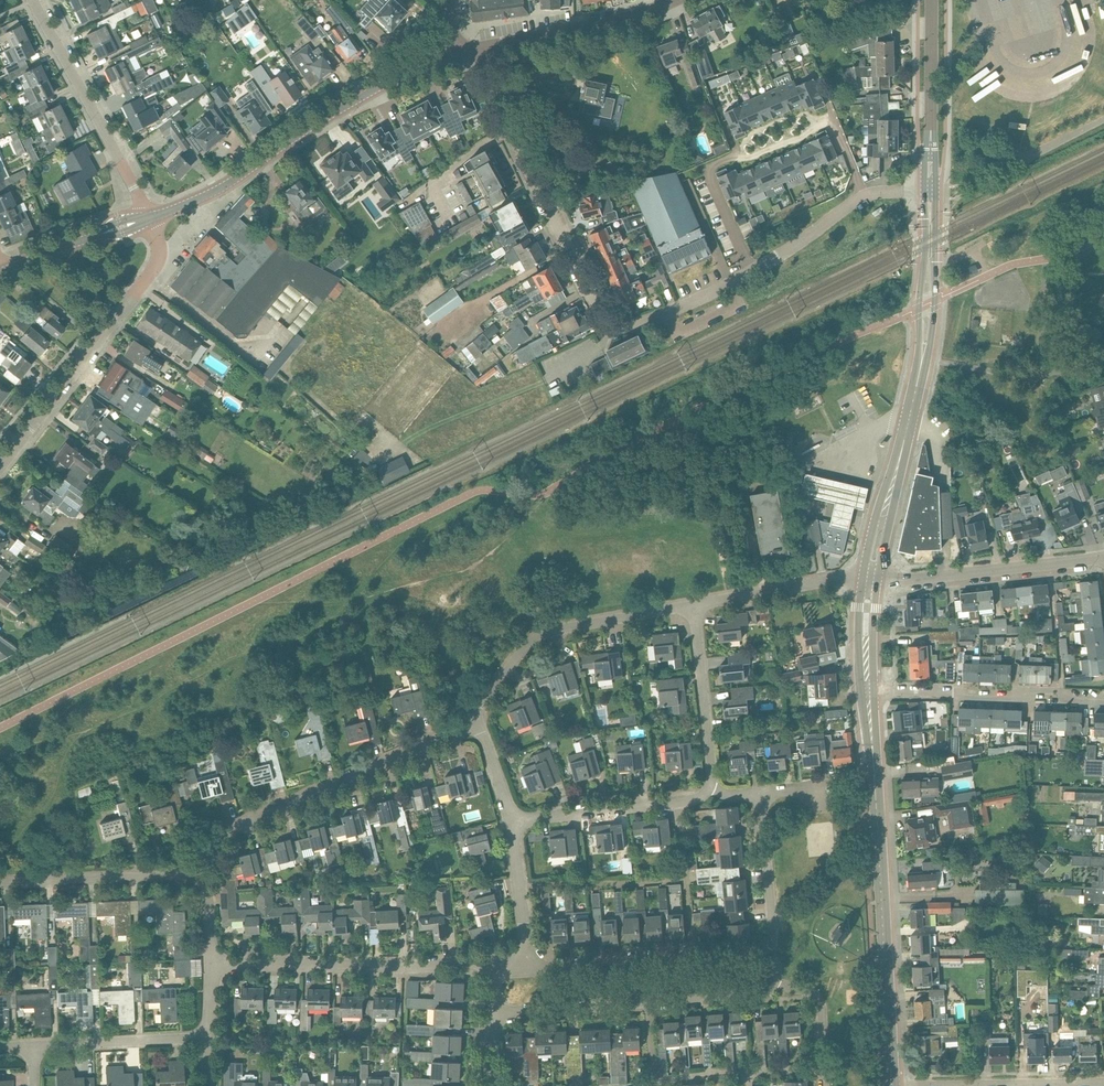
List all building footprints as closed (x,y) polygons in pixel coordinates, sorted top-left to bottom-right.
[(97,0),(70,0),(76,11),(85,6),(97,0)] [(85,6),(76,11),(82,24),(106,12),(102,3),(106,1),(106,0),(97,0),(85,6)] [(141,1),(147,13),(148,15),(158,10),(153,0),(141,0),(141,1)] [(358,10),(361,13),(360,14),(363,16),(364,15),(365,16),(368,19),(374,13),(376,15),(375,16),(390,29),(391,28),(391,29),(392,28),(393,28),(397,24),(397,22),(396,21),(405,12),(399,6),(402,4),(398,0),(367,0),(358,10)] [(528,0),(473,0),(473,2),(470,2),(473,22),(530,14),(528,0)] [(542,9),(560,8),(560,7),(569,6),(570,0),(542,0),(542,9)] [(141,1),(134,4),(140,16),(147,13),(141,1)] [(114,14),(127,8),(124,2),(111,8),(114,14)] [(247,2),(238,10),(248,24),(257,17),(247,2)] [(219,23),(233,11),(230,5),(214,13),(219,23)] [(331,5),(325,10),(331,17),(337,25),(328,31),(330,34),(328,35),(335,45),(335,46),(346,61),(360,52),(361,51),(360,49),(350,35),(348,36),(340,25),(345,21),(331,5)] [(700,37),(690,43),(693,51),(696,49),(698,55),(695,56),(700,71),(703,78),(713,74),(715,74),(711,62),(708,63),(702,45),(704,44),(713,39),(715,43),(717,43),(722,40),(726,37),(721,27),(723,25),(720,18),(725,15),(720,5),(714,8),(691,20),(700,37)] [(783,5),(774,8),(780,25),(789,47),(805,41),(802,32),(795,35),(789,21),(783,5)] [(113,26),(114,26),(118,20),(134,13),(131,6),(127,8),(114,14),(104,19),(95,23),(96,24),(101,21),(103,26),(87,34),(93,46),(117,34),(113,26)] [(1,27),(4,34),(11,47),(27,39),(21,26),(10,31),(7,24),(1,27)] [(314,28),(322,38),(327,34),(320,24),(314,28)] [(869,46),(869,57),(893,57),(893,36),(889,37),(889,29),(892,29),(891,29),(877,29),(877,30),(868,31),(865,24),(844,31),(850,52),(869,46)] [(314,28),(307,34),(313,41),(320,35),(314,28)] [(357,34),(362,39),(366,35),(360,30),(357,34)] [(185,42),(192,39),(189,31),(181,35),(185,42)] [(117,34),(93,46),(99,59),(123,47),(117,34)] [(132,50),(148,42),(145,36),(129,44),(132,50)] [(5,67),(8,73),(27,64),(24,58),(34,53),(27,39),(11,47),(17,61),(5,67)] [(691,53),(687,42),(679,45),(677,40),(658,47),(663,60),(666,67),(678,63),(676,56),(683,53),(683,55),(691,53)] [(151,48),(148,42),(132,50),(135,56),(151,48)] [(294,54),(290,57),(304,76),(310,85),(318,80),(318,81),(334,70),(329,63),(330,62),(324,53),(323,54),(322,53),(316,58),(312,51),(307,45),(304,48),(294,54)] [(800,45),(786,50),(789,57),(802,52),(800,45)] [(781,52),(772,55),(774,60),(783,58),(781,52)] [(691,53),(683,55),(694,85),(702,82),(691,53)] [(890,90),(890,75),(894,75),(893,57),(869,57),(869,58),(872,58),(872,68),(859,69),(859,67),(855,68),(855,67),(853,67),(854,68),(850,69),(852,78),(845,80),(847,88),(854,87),(855,91),(863,90),(863,89),(879,88),(879,91),(890,90)] [(134,70),(128,58),(105,70),(111,82),(134,70)] [(18,77),(25,90),(47,79),(40,65),(30,70),(27,64),(8,73),(11,80),(18,77)] [(250,72),(271,104),(272,105),(273,105),(273,104),(281,98),(283,101),(284,103),(289,100),(290,101),(301,94),(293,82),(294,82),(291,78),(290,78),(284,70),(284,71),(271,79),(261,64),(250,71),(251,71),(250,72)] [(145,72),(143,67),(135,71),(134,70),(111,82),(117,95),(141,83),(139,81),(143,79),(144,79),(144,78),(145,77),(145,76),(146,75),(146,74),(145,73),(145,72)] [(738,71),(730,74),(732,80),(740,77),(738,71)] [(149,85),(162,79),(159,73),(146,79),(149,85)] [(728,74),(722,76),(725,82),(731,80),(728,74)] [(813,78),(796,86),(804,104),(803,104),(806,109),(813,106),(815,110),(825,105),(813,78)] [(24,107),(27,113),(46,103),(43,98),(53,93),(47,79),(25,90),(23,90),(30,104),(24,107)] [(165,86),(162,79),(149,85),(152,92),(165,86)] [(585,101),(581,121),(618,129),(625,101),(604,96),(607,84),(585,79),(580,100),(585,101)] [(715,79),(708,82),(711,88),(718,86),(715,79)] [(794,80),(776,88),(786,111),(803,104),(804,104),(796,86),(794,80)] [(163,113),(159,118),(152,106),(128,118),(135,130),(154,121),(158,126),(171,116),(180,110),(196,97),(206,88),(201,81),(173,96),(177,102),(163,113)] [(458,133),(457,134),(458,135),(466,131),(461,121),(478,114),(472,101),(474,100),(470,92),(468,93),(465,85),(451,91),(455,99),(450,100),(451,101),(444,105),(458,133)] [(219,86),(209,93),(219,107),(229,100),(219,86)] [(759,96),(769,119),(786,111),(776,88),(759,96)] [(247,95),(236,102),(240,109),(237,110),(245,121),(253,134),(270,122),(265,116),(272,111),(258,90),(248,97),(247,95)] [(128,118),(152,106),(146,93),(122,105),(128,118)] [(882,112),(880,94),(867,95),(868,105),(864,105),(864,114),(882,112)] [(741,104),(741,105),(742,104),(752,127),(752,126),(769,119),(759,96),(741,104)] [(831,109),(846,109),(846,99),(831,99),(831,109)] [(430,135),(445,127),(450,137),(457,134),(458,133),(444,105),(437,108),(436,107),(432,109),(428,101),(425,102),(425,101),(417,105),(417,106),(415,108),(430,135)] [(37,116),(44,130),(68,117),(64,110),(62,111),(59,105),(49,110),(46,103),(27,113),(30,120),(37,116)] [(752,127),(742,104),(741,105),(724,112),(736,139),(746,134),(745,131),(752,127),(752,126),(752,127)] [(196,138),(192,141),(200,151),(204,148),(205,150),(226,134),(225,132),(232,126),(219,108),(211,114),(209,112),(200,119),(207,128),(195,137),(196,138)] [(417,147),(414,143),(430,135),(415,108),(402,114),(407,123),(403,125),(403,126),(396,129),(409,151),(410,151),(417,147)] [(180,110),(171,116),(174,120),(182,113),(180,110)] [(883,120),(882,112),(864,114),(864,128),(870,128),(870,136),(898,136),(898,120),(883,120)] [(181,131),(171,116),(158,126),(164,136),(170,133),(180,145),(162,163),(167,167),(167,168),(178,179),(191,166),(179,155),(183,151),(190,146),(180,132),(181,131)] [(63,138),(73,133),(66,119),(68,118),(68,117),(44,130),(43,130),(50,143),(45,145),(49,152),(66,144),(63,138)] [(385,135),(381,128),(379,130),(378,128),(370,133),(371,134),(368,136),(373,143),(371,144),(376,152),(378,151),(385,162),(400,153),(406,162),(413,158),(410,151),(409,151),(396,129),(390,133),(389,132),(385,135)] [(810,142),(820,165),(821,164),(837,157),(826,130),(816,135),(818,138),(810,142)] [(10,135),(12,141),(19,138),(16,133),(10,135)] [(879,176),(879,156),(888,156),(888,151),(898,151),(898,136),(870,136),(871,166),(860,171),(861,173),(860,174),(864,184),(865,183),(865,182),(879,176)] [(31,137),(22,142),(25,148),(31,145),(34,143),(31,137)] [(821,165),(821,164),(820,165),(810,142),(793,150),(803,173),(821,165)] [(459,154),(465,150),(462,143),(455,147),(459,154)] [(73,174),(59,182),(53,185),(65,206),(90,192),(89,192),(81,179),(94,172),(95,174),(97,173),(97,172),(95,173),(85,154),(88,152),(84,145),(85,145),(84,144),(63,156),(73,174)] [(471,158),(476,168),(478,171),(496,160),(489,148),(471,158)] [(785,181),(803,173),(793,150),(774,158),(784,182),(785,181)] [(320,165),(320,166),(321,167),(321,168),(322,168),(323,168),(323,169),(324,169),(324,168),(325,168),(338,186),(331,191),(338,201),(347,194),(354,189),(347,180),(359,171),(360,171),(366,180),(374,175),(363,160),(360,163),(357,165),(348,153),(343,156),(341,152),(330,160),(330,159),(329,159),(328,159),(327,159),(326,159),(321,163),(321,164),(320,164),(320,165)] [(755,167),(765,190),(784,182),(774,158),(755,167)] [(615,159),(606,163),(611,176),(620,171),(615,159)] [(845,159),(839,161),(842,169),(848,167),(845,159)] [(496,160),(478,171),(476,168),(474,170),(481,183),(499,173),(495,165),(498,163),(496,160)] [(755,167),(738,174),(737,174),(745,192),(747,198),(765,190),(755,167)] [(0,172),(0,188),(6,185),(27,175),(24,169),(3,178),(0,172)] [(716,173),(728,200),(745,192),(737,174),(738,174),(736,169),(728,172),(726,169),(716,173)] [(669,272),(712,254),(707,244),(706,244),(682,187),(676,172),(629,180),(643,213),(648,224),(669,272)] [(487,194),(503,185),(503,186),(506,184),(499,173),(481,183),(487,194)] [(384,176),(373,184),(383,198),(390,207),(393,204),(394,205),(401,200),(400,199),(401,199),(384,176)] [(318,196),(315,198),(301,180),(300,181),(298,181),(294,184),(294,186),(285,192),(290,199),(296,207),(293,210),(302,221),(311,215),(313,218),(315,216),(316,217),(325,210),(324,209),(326,207),(318,196)] [(462,181),(460,183),(457,184),(467,203),(473,200),(462,181)] [(599,191),(578,196),(581,206),(579,206),(581,212),(583,212),(584,218),(596,215),(596,217),(601,216),(603,225),(618,219),(617,211),(613,210),(610,198),(618,196),(616,186),(608,188),(607,184),(597,186),(597,187),(599,191)] [(6,185),(0,188),(0,212),(15,205),(6,185)] [(509,196),(503,186),(503,185),(487,194),(485,196),(490,206),(509,196)] [(410,194),(407,188),(399,192),(402,198),(410,194)] [(814,192),(817,198),(823,195),(820,189),(814,192)] [(245,193),(230,210),(239,218),(254,201),(245,193)] [(489,215),(500,233),(525,219),(526,219),(526,217),(526,216),(525,215),(525,214),(524,213),(524,212),(523,212),(522,211),(521,211),(515,199),(505,204),(505,205),(489,215)] [(420,202),(401,212),(399,213),(423,246),(437,239),(436,237),(437,236),(431,225),(432,224),(420,202)] [(472,204),(469,206),(466,207),(471,217),(477,213),(472,204)] [(772,206),(775,212),(781,210),(778,204),(772,206)] [(11,233),(14,242),(11,243),(12,243),(35,234),(35,233),(33,234),(30,225),(31,224),(25,211),(19,214),(15,205),(0,212),(0,220),(4,228),(9,226),(11,232),(7,234),(8,234),(11,233)] [(223,234),(239,218),(230,210),(215,226),(223,234)] [(459,215),(463,222),(468,218),(465,212),(459,215)] [(454,236),(481,221),(477,213),(471,217),(468,218),(463,222),(450,229),(454,236)] [(628,217),(630,219),(634,230),(648,224),(643,213),(628,217)] [(762,214),(756,217),(759,223),(765,220),(762,214)] [(756,217),(749,220),(752,226),(759,223),(756,217)] [(246,255),(261,238),(239,218),(223,234),(241,250),(246,255)] [(521,235),(531,229),(525,219),(500,233),(491,238),(496,249),(505,244),(506,244),(521,235)] [(616,223),(591,234),(596,247),(621,236),(616,223)] [(261,238),(274,251),(279,246),(265,233),(261,238)] [(195,255),(203,262),(238,290),(274,251),(261,238),(246,255),(241,250),(234,259),(238,263),(237,265),(224,253),(225,252),(223,250),(227,246),(221,241),(219,244),(208,234),(192,252),(195,255)] [(621,236),(596,247),(601,259),(620,251),(618,244),(624,242),(621,236)] [(526,269),(546,258),(538,242),(533,245),(529,238),(514,247),(509,252),(515,263),(521,260),(526,269)] [(646,252),(654,249),(650,240),(642,243),(646,252)] [(337,283),(340,278),(279,246),(274,251),(238,290),(203,262),(201,265),(192,258),(170,286),(183,297),(184,296),(198,307),(198,306),(212,318),(212,317),(215,319),(215,320),(233,334),(247,334),(288,283),(317,307),(331,290),(337,283)] [(620,251),(601,259),(607,271),(632,260),(630,254),(629,255),(626,248),(620,251)] [(472,276),(504,254),(501,249),(492,254),(492,253),(466,267),(472,276)] [(341,254),(335,259),(341,266),(347,262),(341,254)] [(632,260),(607,271),(612,283),(627,276),(637,271),(632,260)] [(664,273),(659,261),(652,265),(657,276),(664,273)] [(454,289),(457,292),(467,286),(479,278),(500,266),(497,262),(476,274),(454,289)] [(528,278),(532,285),(526,288),(529,294),(558,278),(551,266),(528,278)] [(643,283),(617,295),(622,306),(648,295),(645,289),(659,283),(662,289),(669,286),(664,274),(643,283)] [(627,276),(612,283),(617,295),(643,283),(640,278),(629,283),(627,276)] [(564,289),(558,278),(529,294),(531,298),(536,296),(539,302),(546,298),(564,289)] [(337,283),(331,290),(336,294),(342,287),(337,283)] [(454,288),(440,298),(424,310),(434,323),(464,302),(457,292),(454,289),(454,288)] [(499,294),(489,300),(498,312),(508,306),(499,294)] [(529,294),(513,303),(518,310),(529,304),(533,301),(532,299),(531,298),(529,294)] [(35,308),(45,316),(44,318),(48,321),(43,327),(56,338),(65,327),(56,320),(58,317),(39,302),(35,308)] [(583,316),(577,306),(571,309),(569,307),(537,323),(543,333),(548,330),(549,333),(530,343),(530,344),(516,351),(523,364),(571,339),(572,342),(578,339),(588,334),(586,330),(591,328),(590,325),(591,325),(592,323),(589,318),(587,317),(586,318),(584,315),(583,316)] [(188,361),(189,359),(200,342),(149,308),(137,326),(188,361)] [(30,328),(35,322),(24,313),(15,324),(25,333),(21,338),(40,354),(49,343),(30,328)] [(513,331),(505,337),(515,350),(531,337),(524,328),(526,325),(519,316),(508,325),(513,331)] [(490,339),(497,333),(491,326),(484,332),(490,339)] [(492,344),(484,333),(473,342),(482,352),(492,344)] [(642,351),(645,349),(638,335),(608,350),(610,354),(591,364),(597,376),(643,353),(642,351)] [(0,351),(0,353),(6,357),(1,363),(1,364),(8,369),(3,375),(15,384),(32,364),(24,358),(27,354),(18,346),(9,340),(0,351)] [(156,375),(164,362),(148,352),(150,350),(134,340),(124,355),(133,361),(156,375)] [(287,344),(261,375),(269,381),(294,350),(287,344)] [(114,360),(107,372),(126,384),(129,379),(138,385),(142,378),(129,370),(124,366),(114,360)] [(192,366),(187,374),(184,378),(199,388),(201,386),(212,394),(218,386),(206,378),(207,376),(192,366)] [(121,411),(142,425),(156,404),(126,384),(107,372),(94,391),(122,409),(121,411)] [(9,392),(0,385),(0,404),(9,392)] [(166,390),(160,399),(177,410),(183,401),(166,390)] [(90,395),(82,407),(111,429),(115,423),(101,413),(105,407),(90,395)] [(111,429),(82,407),(73,419),(96,437),(101,430),(107,434),(125,447),(128,444),(133,447),(136,443),(123,433),(121,436),(111,429)] [(1100,415),(1095,416),(1099,429),(1103,428),(1103,414),(1100,415)] [(989,435),(993,444),(1007,438),(1002,429),(989,435)] [(986,436),(982,438),(986,447),(990,445),(986,436)] [(94,437),(88,445),(105,457),(110,449),(94,437)] [(793,453),(790,437),(784,438),(786,454),(793,453)] [(66,443),(55,457),(61,461),(59,462),(66,467),(67,466),(68,466),(73,460),(87,471),(93,464),(78,453),(78,452),(66,443)] [(933,476),(930,475),(930,471),(927,452),(926,445),(925,444),(924,444),(923,444),(922,445),(917,467),(920,467),(919,473),(916,472),(898,550),(916,554),(917,549),(942,548),(942,538),(953,538),(952,510),(951,491),(939,492),(939,485),(932,483),(933,476)] [(191,454),(202,461),(205,455),(194,448),(191,454)] [(981,460),(975,462),(978,470),(984,468),(981,460)] [(384,485),(409,473),(407,468),(405,465),(388,474),(384,466),(376,470),(381,479),(384,485)] [(1053,478),(1055,481),(1067,475),(1063,466),(1050,472),(1053,478)] [(837,500),(831,520),(849,526),(850,524),(855,504),(864,506),(869,485),(808,470),(802,492),(837,500)] [(1050,470),(1035,477),(1039,485),(1053,478),(1050,472),(1050,470)] [(69,471),(64,478),(63,479),(64,479),(75,488),(81,480),(69,471)] [(86,495),(75,488),(64,479),(55,492),(44,484),(38,491),(33,487),(32,488),(29,489),(28,490),(28,493),(23,500),(25,501),(23,504),(37,515),(37,514),(43,519),(42,521),(48,526),(54,517),(51,514),(58,506),(63,499),(94,521),(98,516),(90,511),(96,501),(86,495)] [(1083,480),(1075,483),(1082,501),(1090,498),(1083,480)] [(1062,507),(1054,510),(1062,529),(1064,528),(1065,530),(1072,527),(1071,525),(1080,522),(1074,508),(1082,505),(1072,482),(1072,483),(1068,484),(1064,486),(1068,495),(1059,499),(1062,507)] [(751,495),(762,558),(789,553),(778,490),(751,495)] [(1023,511),(1029,537),(1040,534),(1037,520),(1046,517),(1040,502),(1033,503),(1034,511),(1025,513),(1025,511),(1023,511)] [(1097,516),(1101,527),(1103,526),(1103,502),(1094,505),(1097,516)] [(959,509),(952,510),(955,526),(954,526),(957,539),(965,537),(962,524),(959,509)] [(1015,540),(1029,537),(1023,511),(1021,511),(1022,514),(1013,516),(1012,512),(1000,515),(1000,516),(996,517),(999,530),(1003,529),(1003,530),(1013,528),(1015,540)] [(802,518),(808,548),(814,547),(812,543),(821,542),(822,548),(843,552),(849,526),(831,520),(819,517),(819,516),(802,518)] [(983,521),(966,524),(972,550),(989,546),(983,521)] [(1,552),(12,561),(17,555),(18,556),(27,544),(25,543),(17,537),(9,531),(4,537),(0,534),(0,552),(1,552)] [(50,542),(65,553),(71,557),(76,550),(55,535),(50,542)] [(25,543),(27,544),(39,552),(44,545),(30,536),(25,543)] [(173,553),(169,563),(187,570),(191,560),(173,553)] [(0,586),(10,573),(2,566),(3,566),(0,564),(0,586)] [(1070,593),(1071,599),(1076,598),(1099,596),(1097,580),(1080,582),(1081,591),(1070,593)] [(1047,584),(1032,585),(1034,603),(1049,601),(1047,584)] [(1016,587),(1018,604),(1019,612),(1034,610),(1034,603),(1032,585),(1016,587)] [(1018,604),(1016,587),(1001,589),(1002,606),(1018,604)] [(992,590),(977,592),(978,609),(994,607),(992,590)] [(6,607),(11,601),(0,592),(0,602),(6,607)] [(978,609),(977,592),(960,593),(962,611),(969,610),(970,620),(980,619),(978,609)] [(1077,614),(1084,613),(1101,611),(1099,596),(1076,598),(1077,614)] [(919,618),(923,617),(933,617),(932,598),(907,600),(908,611),(904,611),(905,626),(919,625),(919,618)] [(769,608),(746,610),(746,611),(746,613),(728,615),(729,623),(716,624),(717,633),(719,632),(720,641),(742,639),(740,625),(757,623),(756,617),(770,615),(769,608)] [(1065,631),(1071,630),(1085,628),(1103,627),(1101,611),(1084,613),(1085,624),(1076,625),(1076,622),(1070,622),(1064,623),(1064,615),(1058,616),(1059,631),(1065,631)] [(958,631),(958,628),(957,618),(956,618),(949,619),(948,619),(949,632),(956,631),(958,631)] [(1006,618),(999,619),(1001,633),(1021,632),(1021,626),(1012,626),(1012,624),(1006,625),(1006,618)] [(989,633),(1001,633),(999,619),(993,619),(993,627),(980,628),(980,634),(989,633)] [(1044,620),(1044,627),(1044,631),(1052,631),(1052,620),(1044,620)] [(1021,632),(1029,632),(1029,621),(1020,622),(1021,626),(1021,632)] [(807,629),(804,630),(807,644),(810,643),(812,652),(821,650),(821,651),(836,648),(835,645),(838,645),(836,637),(834,638),(831,623),(816,626),(816,627),(815,627),(814,625),(807,627),(807,629)] [(970,634),(980,634),(980,628),(980,626),(958,628),(958,631),(959,640),(970,639),(970,634)] [(1085,628),(1087,644),(1103,642),(1103,640),(1103,627),(1085,628)] [(957,638),(956,631),(949,632),(939,632),(939,639),(957,638)] [(679,632),(653,635),(656,660),(669,659),(670,669),(682,668),(679,632)] [(1016,637),(1016,648),(1022,649),(1022,643),(1032,642),(1032,636),(1016,637)] [(19,651),(0,637),(0,660),(19,651)] [(965,640),(959,640),(958,674),(963,674),(963,680),(979,680),(979,663),(970,663),(971,655),(965,655),(965,640)] [(1089,659),(1103,657),(1103,642),(1087,644),(1089,659)] [(910,646),(911,662),(928,661),(927,645),(910,646)] [(1074,654),(1068,654),(1067,646),(1061,647),(1063,662),(1075,661),(1074,654)] [(581,656),(583,668),(595,667),(597,680),(623,676),(619,651),(581,656)] [(750,661),(749,652),(728,654),(729,664),(720,665),(721,670),(720,670),(720,673),(721,672),(722,681),(745,679),(743,663),(750,663),(750,661)] [(980,656),(979,663),(979,680),(994,681),(995,654),(995,656),(980,656)] [(1001,655),(995,654),(994,681),(1010,681),(1011,664),(1001,664),(1001,655)] [(798,662),(799,669),(819,666),(816,655),(800,659),(801,661),(798,662)] [(1035,682),(1036,657),(1029,657),(1029,665),(1020,664),(1019,682),(1035,682)] [(1058,663),(1053,663),(1051,663),(1051,666),(1042,665),(1042,657),(1036,657),(1035,682),(1051,683),(1051,681),(1058,681),(1058,670),(1058,663)] [(1065,684),(1092,681),(1091,675),(1103,673),(1103,657),(1089,659),(1080,660),(1081,666),(1089,666),(1090,673),(1072,675),(1072,677),(1064,678),(1065,684)] [(955,660),(928,661),(911,662),(912,678),(929,677),(928,667),(946,666),(946,679),(954,680),(955,660)] [(563,691),(566,699),(580,694),(578,686),(579,686),(571,662),(536,673),(540,685),(550,681),(554,694),(563,691)] [(800,671),(782,674),(783,683),(802,679),(800,671)] [(821,674),(807,676),(807,678),(808,685),(808,687),(809,698),(809,706),(810,713),(822,711),(821,705),(828,705),(828,696),(837,695),(835,673),(824,674),(821,674)] [(428,715),(425,704),(420,682),(414,677),(408,678),(412,692),(392,697),(396,714),(413,710),(415,718),(428,715)] [(675,714),(687,713),(683,677),(658,680),(660,706),(674,704),(675,714)] [(754,698),(753,687),(731,689),(732,699),(723,700),(724,708),(725,716),(748,714),(747,699),(754,698)] [(507,705),(517,729),(531,724),(535,735),(547,730),(543,719),(540,719),(531,696),(507,705)] [(918,701),(909,702),(910,710),(919,710),(918,701)] [(365,721),(360,722),(345,726),(349,742),(366,738),(368,747),(382,743),(372,704),(361,707),(365,721)] [(628,709),(629,717),(630,725),(637,724),(635,715),(635,708),(628,709)] [(966,733),(974,733),(975,708),(959,708),(958,725),(966,725),(966,733)] [(990,709),(975,708),(974,733),(980,734),(981,726),(990,726),(990,709)] [(331,756),(328,746),(324,731),(319,709),(310,711),(313,725),(307,736),(294,739),(299,756),(316,751),(318,760),(331,756)] [(825,718),(848,716),(847,709),(824,712),(825,718)] [(906,711),(906,710),(894,712),(895,723),(894,723),(894,727),(896,727),(896,730),(908,728),(908,729),(922,727),(920,709),(919,710),(910,710),(906,711)] [(1006,710),(990,709),(990,726),(1005,727),(1006,710)] [(1021,710),(1006,710),(1005,727),(1021,727),(1021,710)] [(1050,728),(1050,711),(1035,711),(1034,736),(1050,737),(1050,728)] [(1066,712),(1050,711),(1050,728),(1050,737),(1050,739),(1056,739),(1056,729),(1065,729),(1066,712)] [(1082,712),(1066,712),(1065,729),(1065,735),(1088,736),(1088,718),(1081,717),(1082,712)] [(1094,736),(1103,737),(1103,713),(1095,713),(1095,724),(1094,727),(1094,736)] [(597,732),(592,733),(593,737),(597,749),(601,748),(597,732)] [(825,741),(827,759),(827,760),(834,760),(834,764),(844,763),(844,762),(851,761),(850,748),(852,748),(850,732),(844,733),(845,741),(826,743),(825,741)] [(923,748),(924,747),(922,732),(902,734),(902,741),(897,741),(899,759),(912,758),(912,757),(924,756),(923,748)] [(816,734),(817,740),(805,741),(804,735),(797,736),(798,748),(801,748),(803,766),(821,764),(820,760),(827,759),(825,741),(824,733),(816,734)] [(951,750),(958,755),(959,737),(951,736),(951,750)] [(597,749),(593,737),(580,740),(583,751),(569,755),(573,770),(576,780),(601,773),(594,750),(597,749)] [(555,738),(549,740),(552,748),(558,747),(555,738)] [(756,759),(754,740),(739,742),(740,749),(729,750),(731,774),(749,772),(747,759),(756,759)] [(271,789),(285,785),(273,741),(263,743),(268,763),(248,768),(252,785),(269,780),(271,789)] [(693,767),(690,741),(664,744),(667,770),(693,767)] [(785,757),(791,756),(790,745),(790,742),(770,744),(771,757),(768,758),(769,770),(787,768),(785,757)] [(645,769),(644,758),(642,743),(617,746),(619,771),(645,769)] [(1096,745),(1087,745),(1087,758),(1095,759),(1096,745)] [(549,749),(534,755),(538,763),(522,769),(531,793),(555,784),(550,772),(556,770),(557,772),(558,772),(549,749)] [(948,757),(942,758),(943,765),(942,765),(945,780),(973,776),(971,761),(954,763),(953,756),(948,757)] [(234,798),(231,788),(224,759),(214,762),(217,773),(196,778),(194,768),(184,770),(187,781),(182,782),(186,795),(200,792),(202,798),(219,793),(221,802),(234,798)] [(1085,760),(1085,767),(1103,767),(1103,760),(1085,759),(1085,760)] [(438,797),(439,797),(449,794),(450,797),(466,793),(467,797),(476,794),(470,773),(462,775),(461,772),(445,776),(447,784),(436,786),(438,797)] [(485,783),(483,775),(477,776),(479,785),(485,783)] [(920,796),(940,796),(940,777),(903,778),(903,797),(920,797),(920,796)] [(174,830),(187,827),(176,782),(166,785),(171,804),(157,808),(155,802),(139,807),(143,824),(154,821),(155,826),(172,822),(174,830)] [(436,786),(428,788),(427,785),(411,790),(413,797),(402,800),(404,810),(415,807),(416,810),(424,808),(425,813),(432,811),(433,817),(431,817),(436,836),(448,833),(445,820),(442,821),(439,809),(442,809),(439,797),(438,797),(436,786)] [(1095,793),(1064,791),(1064,799),(1095,800),(1095,793)] [(1022,793),(981,801),(982,806),(980,806),(983,825),(989,824),(986,805),(997,803),(998,808),(1004,806),(1004,802),(1023,799),(1022,793)] [(399,826),(397,827),(400,838),(411,836),(404,810),(402,800),(394,802),(393,799),(377,803),(378,810),(367,813),(370,823),(381,821),(382,823),(398,819),(399,826)] [(950,830),(974,826),(974,823),(970,800),(943,804),(936,806),(937,814),(937,816),(937,817),(948,815),(950,827),(950,830)] [(137,840),(127,801),(117,804),(120,818),(100,823),(104,839),(121,835),(124,844),(137,840)] [(732,806),(730,806),(730,807),(716,808),(717,822),(706,823),(707,832),(733,829),(736,829),(735,821),(739,821),(738,806),(732,807),(732,806)] [(367,810),(342,816),(344,824),(333,826),(336,837),(347,834),(348,837),(358,834),(359,838),(362,837),(364,843),(362,844),(366,858),(378,855),(370,823),(367,813),(367,810)] [(910,831),(905,832),(908,847),(910,849),(929,846),(928,842),(937,841),(936,834),(933,817),(933,815),(917,818),(908,819),(910,831)] [(1085,817),(1084,825),(1085,825),(1096,826),(1096,818),(1086,817),(1085,817)] [(668,818),(642,821),(633,822),(634,834),(644,833),(645,846),(671,844),(668,818)] [(589,827),(590,834),(597,833),(599,852),(624,849),(621,823),(589,827)] [(697,833),(696,824),(685,825),(686,834),(693,833),(697,833)] [(336,837),(333,826),(325,828),(325,825),(308,830),(310,837),(299,840),(302,850),(313,847),(313,850),(329,846),(331,853),(329,854),(331,863),(337,861),(337,864),(343,863),(339,848),(336,837)] [(1084,825),(1070,825),(1070,834),(1096,835),(1096,826),(1085,825),(1084,825)] [(484,834),(482,826),(461,831),(463,840),(467,839),(471,854),(474,854),(477,865),(487,863),(484,851),(491,849),(487,833),(484,834)] [(552,857),(578,854),(575,828),(549,831),(552,857)] [(705,839),(719,838),(720,852),(742,850),(740,835),(736,836),(736,829),(733,829),(707,832),(705,832),(705,839)] [(422,833),(414,835),(416,842),(424,840),(422,833)] [(305,861),(302,850),(299,840),(291,842),(291,839),(274,843),(276,850),(265,853),(268,863),(278,860),(279,863),(295,859),(296,863),(305,861)] [(743,865),(742,850),(720,852),(722,866),(710,867),(710,875),(738,873),(740,872),(739,865),(743,865)] [(244,874),(245,876),(261,873),(262,877),(271,874),(268,863),(265,853),(257,855),(256,852),(240,856),(242,863),(230,866),(231,870),(233,877),(234,876),(244,874)] [(1072,855),(1072,864),(1090,865),(1090,866),(1103,866),(1103,856),(1072,855)] [(1037,866),(1045,872),(1051,864),(1044,857),(1037,866)] [(944,885),(943,870),(942,861),(922,862),(923,871),(908,873),(909,888),(937,886),(937,885),(944,885)] [(679,872),(678,863),(670,864),(671,873),(679,872)] [(427,876),(436,874),(434,866),(425,868),(427,876)] [(222,873),(223,881),(235,881),(234,876),(233,877),(231,870),(222,873)] [(697,877),(698,884),(710,883),(716,882),(717,896),(725,895),(725,896),(746,894),(745,879),(741,879),(740,872),(738,873),(710,875),(697,877)] [(221,893),(235,891),(235,881),(223,881),(220,881),(221,885),(221,893)] [(1024,890),(1016,890),(1016,883),(981,882),(980,889),(976,889),(975,904),(1024,905),(1024,890)] [(481,926),(470,929),(472,939),(496,934),(490,912),(499,910),(495,893),(492,894),(490,886),(468,891),(470,900),(474,899),(481,926)] [(438,910),(419,912),(421,929),(434,927),(436,941),(447,939),(444,919),(452,918),(449,887),(436,888),(438,910)] [(1084,887),(1084,895),(1093,895),(1093,903),(1103,904),(1103,888),(1084,887)] [(665,888),(658,889),(661,916),(662,930),(669,930),(670,937),(685,936),(684,925),(683,913),(668,915),(665,888)] [(296,907),(295,907),(273,908),(272,889),(258,890),(259,909),(260,923),(282,922),(283,936),(298,935),(297,921),(296,921),(296,907)] [(572,890),(564,891),(566,918),(567,918),(568,933),(575,933),(575,940),(591,939),(590,928),(589,916),(589,911),(573,912),(572,890)] [(643,890),(636,891),(637,903),(644,903),(643,890)] [(235,891),(221,893),(223,925),(233,925),(232,920),(246,919),(246,932),(244,932),(244,938),(252,938),(252,933),(261,932),(260,923),(259,909),(236,910),(236,905),(235,891)] [(550,892),(542,893),(545,937),(553,936),(553,942),(569,941),(568,933),(567,918),(566,918),(552,919),(550,892)] [(621,892),(613,893),(615,906),(622,905),(621,892)] [(399,915),(407,915),(406,904),(406,893),(397,894),(398,909),(377,911),(378,927),(400,926),(399,915)] [(725,896),(727,910),(712,911),(701,912),(701,913),(693,914),(693,921),(701,920),(742,916),(744,916),(743,909),(748,908),(746,894),(725,896)] [(599,895),(591,895),(594,926),(595,937),(603,937),(603,942),(619,941),(618,933),(616,920),(601,921),(599,895)] [(174,945),(174,960),(190,959),(189,943),(185,943),(185,939),(186,939),(186,935),(185,935),(185,932),(184,911),(172,912),(172,898),(144,900),(144,899),(141,899),(141,900),(138,900),(138,914),(156,913),(157,934),(172,933),(172,945),(174,945)] [(333,910),(333,905),(310,906),(309,899),(295,899),(295,907),(296,907),(296,921),(297,921),(306,921),(306,916),(319,915),(320,928),(317,928),(317,934),(326,934),(325,929),(333,928),(334,928),(333,910)] [(370,922),(369,899),(355,900),(355,909),(333,910),(334,928),(333,928),(333,933),(342,933),(342,938),(351,937),(350,932),(348,932),(347,919),(360,918),(361,923),(370,922)] [(96,902),(96,916),(114,915),(115,935),(131,935),(130,900),(102,901),(99,901),(96,902)] [(57,903),(54,903),(54,918),(72,917),(73,937),(81,937),(82,961),(90,961),(90,964),(99,963),(98,945),(90,945),(88,902),(60,903),(57,903)] [(930,913),(951,912),(950,902),(940,902),(929,902),(929,908),(911,909),(911,927),(931,926),(930,913)] [(12,919),(13,919),(13,925),(30,924),(31,939),(47,938),(46,904),(18,905),(18,904),(15,905),(12,905),(12,919)] [(645,909),(637,910),(638,918),(639,918),(640,932),(647,931),(647,939),(663,938),(662,930),(661,916),(646,917),(645,909)] [(623,911),(615,912),(616,920),(618,933),(625,933),(625,941),(641,939),(640,932),(639,918),(638,918),(624,919),(623,911)] [(745,939),(745,938),(750,937),(749,922),(745,923),(744,916),(742,916),(701,920),(702,928),(728,925),(729,939),(743,938),(743,939),(745,939)] [(1078,917),(1078,925),(1091,925),(1091,934),(1103,934),(1103,918),(1078,917)] [(838,927),(832,934),(832,936),(839,942),(842,942),(848,935),(848,932),(841,926),(838,927)] [(370,942),(380,942),(379,928),(370,928),(370,942)] [(938,949),(938,946),(930,946),(929,934),(911,935),(912,952),(921,952),(922,959),(938,958),(938,954),(969,954),(969,949),(938,949)] [(1046,941),(1046,940),(1046,939),(1045,939),(1045,938),(1045,937),(1044,937),(1043,937),(1042,936),(1041,937),(1040,937),(1039,937),(1039,938),(1038,939),(1038,940),(1038,941),(1038,942),(1038,943),(1039,943),(1039,944),(1040,944),(1040,945),(1041,945),(1042,945),(1043,945),(1044,944),(1045,944),(1045,943),(1046,942),(1046,941)] [(131,943),(132,962),(141,962),(140,943),(131,943)] [(47,947),(48,966),(57,965),(56,946),(47,947)] [(5,949),(6,967),(15,967),(14,948),(5,949)] [(1072,949),(1058,949),(1058,956),(1089,957),(1089,949),(1072,949)] [(940,957),(940,961),(940,965),(948,965),(948,961),(950,961),(950,965),(961,965),(961,961),(961,957),(957,957),(940,957)] [(938,958),(922,959),(922,966),(913,967),(914,984),(932,983),(931,970),(939,970),(938,958)] [(190,959),(174,960),(175,977),(191,976),(190,959)] [(141,980),(141,962),(132,962),(133,980),(141,980)] [(99,982),(99,963),(90,964),(91,982),(99,982)] [(58,983),(57,965),(48,966),(49,984),(58,983)] [(16,985),(15,967),(6,967),(7,986),(16,985)] [(1048,971),(1017,969),(1017,995),(1026,995),(1026,985),(1048,985),(1048,971)] [(1070,998),(1075,998),(1100,998),(1100,989),(1103,989),(1103,973),(1098,972),(1098,974),(1095,973),(1094,985),(1087,986),(1087,991),(1070,991),(1070,998)] [(417,995),(417,980),(408,980),(407,995),(417,995)] [(463,1001),(464,982),(436,981),(436,999),(435,999),(439,999),(463,1001)] [(68,992),(57,992),(58,1006),(76,1006),(77,1026),(93,1025),(92,1004),(92,991),(91,991),(87,991),(87,988),(78,989),(78,986),(68,986),(68,992)] [(175,987),(141,989),(142,1003),(160,1002),(160,1022),(177,1022),(175,987)] [(242,1007),(264,1008),(264,988),(242,988),(242,998),(235,998),(235,1015),(242,1015),(242,1007)] [(268,998),(268,1010),(268,1016),(268,1022),(277,1022),(277,1008),(297,1008),(297,1000),(297,989),(275,988),(275,993),(275,999),(268,998)] [(99,991),(100,1005),(118,1004),(118,1024),(135,1023),(135,1012),(134,989),(99,991)] [(301,1017),(301,1030),(311,1030),(311,1016),(308,1016),(308,1009),(330,1009),(330,1001),(330,990),(308,989),(308,999),(301,999),(301,1010),(301,1017)] [(948,1023),(950,1024),(954,1024),(953,1017),(948,1018),(947,1013),(946,1013),(945,1005),(940,1005),(940,1000),(945,1000),(944,989),(929,990),(929,1000),(915,1001),(916,1019),(924,1018),(924,1024),(933,1023),(933,1024),(948,1023)] [(15,994),(16,1008),(34,1008),(35,1028),(51,1027),(50,993),(15,994)] [(9,1029),(8,994),(0,995),(0,1029),(9,1029)] [(341,1016),(360,1016),(363,1016),(363,997),(341,996),(341,1006),(334,1006),(334,1023),(341,1023),(341,1016)] [(374,1016),(385,1017),(396,1017),(396,998),(374,997),(374,1007),(367,1007),(367,1018),(367,1024),(374,1024),(374,1016)] [(407,997),(407,1006),(435,1008),(434,1025),(434,1026),(438,1026),(462,1027),(463,1009),(439,1008),(439,999),(435,999),(436,999),(407,997)] [(730,1021),(724,1021),(724,1036),(725,1042),(732,1041),(748,1040),(746,1023),(745,1012),(730,1013),(730,1018),(730,1021)] [(778,1021),(779,1036),(781,1063),(788,1063),(786,1036),(801,1034),(800,1012),(784,1013),(785,1021),(778,1021)] [(708,1022),(702,1023),(702,1038),(703,1043),(710,1043),(710,1037),(724,1036),(724,1021),(724,1019),(723,1013),(708,1015),(708,1020),(708,1022)] [(762,1021),(755,1021),(756,1032),(757,1043),(764,1043),(764,1037),(779,1036),(778,1021),(778,1019),(777,1014),(762,1015),(762,1021)] [(686,1024),(679,1025),(680,1044),(682,1067),(690,1066),(687,1039),(702,1038),(702,1023),(701,1015),(685,1017),(686,1024)] [(1049,1015),(1049,1031),(1058,1031),(1058,1015),(1049,1015)] [(664,1028),(657,1029),(659,1051),(666,1051),(666,1045),(680,1044),(679,1025),(679,1023),(679,1021),(664,1023),(664,1028)] [(1087,1039),(1075,1039),(1076,1054),(1080,1054),(1080,1060),(1096,1060),(1096,1049),(1096,1046),(1095,1046),(1095,1039),(1101,1039),(1101,1021),(1095,1021),(1095,1028),(1087,1028),(1087,1039)] [(990,1022),(982,1022),(982,1038),(990,1038),(990,1022)] [(406,1024),(406,1033),(434,1034),(433,1052),(437,1053),(461,1054),(462,1035),(438,1034),(438,1026),(434,1026),(434,1025),(406,1024)] [(942,1053),(941,1042),(958,1041),(957,1024),(931,1026),(932,1035),(917,1036),(918,1054),(942,1053)] [(624,1034),(617,1035),(619,1075),(619,1083),(627,1083),(627,1075),(626,1049),(640,1049),(639,1035),(640,1035),(640,1033),(639,1033),(639,1027),(624,1028),(624,1034)] [(580,1036),(573,1037),(575,1077),(583,1077),(582,1051),(596,1051),(595,1029),(580,1030),(580,1036)] [(619,1083),(619,1075),(617,1035),(610,1035),(610,1029),(595,1029),(596,1051),(610,1050),(610,1052),(608,1053),(608,1060),(611,1060),(612,1084),(619,1083)] [(537,1038),(530,1039),(531,1079),(539,1079),(538,1054),(552,1053),(551,1031),(536,1032),(537,1038)] [(568,1078),(575,1077),(573,1037),(566,1037),(566,1031),(551,1031),(552,1053),(566,1052),(568,1078)] [(1048,1032),(1023,1033),(1024,1048),(1028,1048),(1028,1061),(1045,1061),(1045,1047),(1049,1047),(1048,1032)] [(524,1080),(531,1079),(530,1039),(522,1039),(522,1033),(507,1033),(508,1039),(507,1039),(507,1041),(508,1041),(508,1055),(522,1054),(524,1080)] [(1072,1060),(1071,1049),(1071,1046),(1071,1035),(1063,1035),(1064,1047),(1054,1047),(1054,1061),(1072,1060)] [(991,1062),(1009,1062),(1009,1046),(1008,1046),(1008,1037),(990,1038),(991,1062)] [(733,1048),(725,1049),(726,1056),(726,1061),(726,1063),(727,1063),(734,1063),(733,1048)] [(765,1049),(757,1050),(758,1065),(766,1065),(765,1049)] [(405,1050),(404,1059),(433,1061),(432,1078),(432,1079),(443,1079),(460,1080),(460,1062),(436,1061),(437,1053),(433,1052),(405,1050)] [(711,1050),(703,1051),(704,1065),(705,1065),(712,1064),(711,1050)] [(667,1058),(659,1058),(660,1073),(668,1072),(667,1061),(667,1058)] [(182,1061),(169,1062),(170,1071),(156,1072),(157,1071),(156,1071),(156,1085),(184,1085),(182,1061)] [(258,1076),(255,1076),(254,1074),(246,1074),(245,1076),(243,1076),(243,1062),(225,1062),(224,1085),(262,1085),(262,1081),(258,1081),(258,1076)] [(390,1072),(390,1077),(379,1077),(368,1077),(369,1064),(361,1064),(361,1075),(361,1085),(368,1085),(399,1085),(399,1072),(390,1072)] [(262,1085),(295,1085),(295,1081),(269,1081),(269,1080),(271,1080),(271,1065),(262,1065),(262,1081),(262,1085)] [(133,1084),(132,1073),(131,1073),(122,1074),(122,1066),(107,1067),(107,1066),(106,1066),(107,1085),(133,1085),(133,1084)] [(295,1081),(295,1085),(324,1085),(324,1081),(302,1081),(302,1067),(295,1067),(295,1081)] [(328,1069),(328,1085),(335,1085),(357,1085),(357,1076),(335,1076),(335,1069),(328,1069)] [(57,1071),(58,1085),(83,1085),(83,1077),(82,1077),(82,1078),(73,1078),(73,1071),(58,1071),(57,1071)] [(432,1078),(404,1077),(403,1085),(442,1085),(443,1079),(432,1079),(432,1078)]
